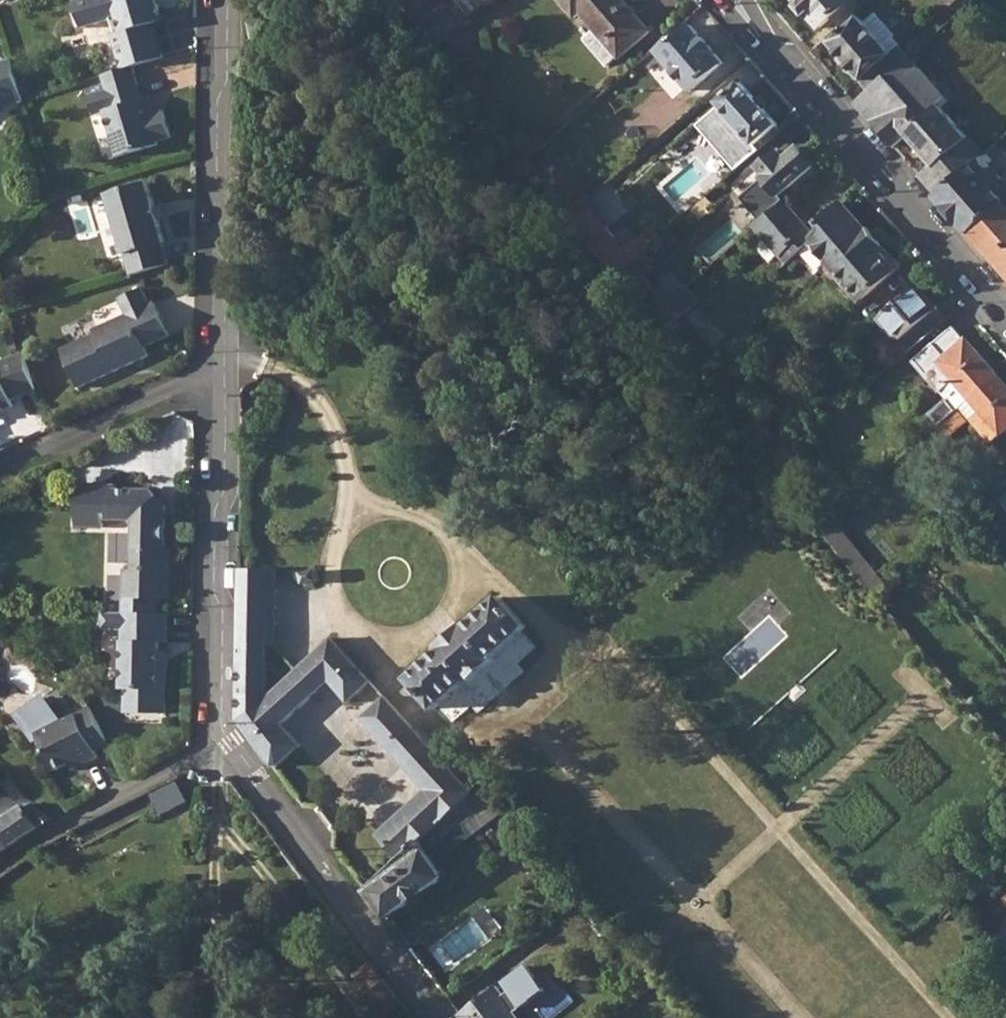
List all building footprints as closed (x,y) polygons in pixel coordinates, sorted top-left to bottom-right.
[(77,2),(85,28),(115,20),(119,34),(115,35),(125,70),(136,67),(166,58),(156,25),(166,22),(160,0),(84,0),(77,2)] [(417,16),(433,0),(401,0),(417,16)] [(459,25),(470,15),(456,0),(436,0),(459,25)] [(470,15),(472,17),(499,0),(456,0),(470,15)] [(561,0),(576,17),(580,13),(620,58),(651,32),(624,0),(561,0)] [(821,30),(831,21),(839,29),(856,14),(862,8),(854,0),(795,0),(821,30)] [(960,13),(975,0),(949,0),(960,13)] [(839,29),(825,40),(870,91),(909,57),(893,37),(884,45),(856,14),(839,29)] [(687,23),(659,48),(664,53),(661,55),(694,91),(689,96),(699,107),(734,76),(724,65),(726,63),(694,26),(692,28),(687,23)] [(870,91),(855,105),(895,149),(907,138),(932,168),(920,178),(937,197),(984,156),(947,114),(940,106),(947,101),(936,88),(909,57),(870,91)] [(25,102),(13,61),(0,65),(0,109),(25,102)] [(109,90),(91,96),(97,116),(107,113),(120,158),(161,146),(160,143),(174,138),(166,112),(157,114),(152,115),(148,100),(145,101),(136,67),(125,70),(105,76),(109,90)] [(944,81),(936,88),(947,101),(940,106),(947,114),(957,96),(944,81)] [(721,105),(724,108),(743,130),(757,145),(778,126),(742,86),(721,105)] [(153,99),(148,100),(152,115),(157,114),(153,99)] [(743,130),(724,108),(714,118),(732,137),(743,130)] [(792,141),(782,150),(789,157),(799,148),(792,141)] [(530,142),(518,153),(527,163),(539,152),(530,142)] [(984,156),(937,197),(970,234),(1004,204),(993,192),(998,187),(988,175),(983,180),(976,173),(1002,150),(997,144),(984,156)] [(789,157),(782,150),(760,169),(766,176),(765,178),(785,201),(820,171),(799,148),(789,157)] [(108,195),(130,277),(169,265),(163,244),(165,243),(149,184),(108,195)] [(784,202),(755,227),(767,240),(780,255),(788,265),(817,239),(784,202)] [(970,234),(1005,275),(1005,207),(1004,204),(970,234)] [(867,230),(827,264),(861,301),(897,270),(882,254),(886,251),(867,230)] [(780,255),(767,240),(758,247),(771,263),(780,255)] [(632,261),(627,266),(642,284),(647,280),(632,261)] [(687,285),(681,290),(695,307),(701,301),(687,285)] [(878,320),(907,354),(911,351),(947,320),(917,285),(878,320)] [(62,351),(80,389),(120,371),(118,367),(125,363),(127,367),(149,357),(145,349),(169,337),(154,303),(149,305),(142,289),(119,300),(127,315),(98,329),(95,335),(62,351)] [(929,413),(939,425),(957,410),(968,400),(997,375),(965,337),(963,339),(953,328),(913,362),(945,399),(929,413)] [(0,363),(0,411),(14,406),(11,398),(36,389),(23,354),(0,363)] [(968,400),(979,412),(971,419),(992,442),(1005,431),(1005,385),(997,375),(968,400)] [(939,425),(937,427),(947,438),(966,422),(957,410),(939,425)] [(909,451),(894,464),(900,471),(914,458),(909,451)] [(77,482),(76,523),(103,523),(103,515),(131,515),(136,521),(136,524),(135,571),(125,570),(125,599),(168,600),(169,549),(165,548),(165,500),(158,501),(151,493),(151,486),(115,486),(115,482),(77,482)] [(165,500),(151,486),(151,493),(158,501),(165,500)] [(832,518),(820,528),(874,596),(886,586),(832,518)] [(241,569),(240,610),(271,610),(271,569),(241,569)] [(529,628),(502,597),(469,628),(467,625),(442,647),(445,650),(411,681),(437,710),(471,680),(474,683),(498,661),(496,658),(529,628)] [(317,654),(311,661),(331,682),(350,703),(372,682),(368,678),(332,639),(325,609),(314,610),(316,632),(313,633),(317,654)] [(271,610),(240,610),(239,642),(238,722),(273,767),(282,767),(304,747),(283,726),(320,692),(300,670),(269,698),(271,610)] [(126,613),(103,613),(103,629),(123,629),(123,623),(125,623),(126,613)] [(167,643),(167,615),(126,613),(125,623),(123,623),(123,629),(123,689),(127,689),(126,713),(166,714),(167,670),(159,670),(160,652),(160,643),(167,643)] [(311,661),(300,670),(320,692),(331,682),(311,661)] [(427,743),(387,698),(364,719),(429,790),(379,835),(403,860),(475,793),(427,743)] [(108,744),(89,707),(57,725),(52,715),(42,703),(18,722),(35,744),(40,742),(56,773),(77,761),(80,768),(99,758),(95,751),(108,744)] [(403,860),(368,893),(389,920),(446,880),(435,864),(509,810),(485,783),(475,793),(403,860)] [(146,793),(74,831),(83,847),(155,810),(146,793)] [(40,828),(52,822),(37,809),(34,806),(28,811),(24,807),(0,823),(0,854),(40,828)] [(462,1016),(464,1017),(538,1017),(530,1008),(518,1017),(514,1012),(544,990),(527,967),(497,990),(462,1016)] [(397,998),(376,971),(358,985),(378,1012),(397,998)]
